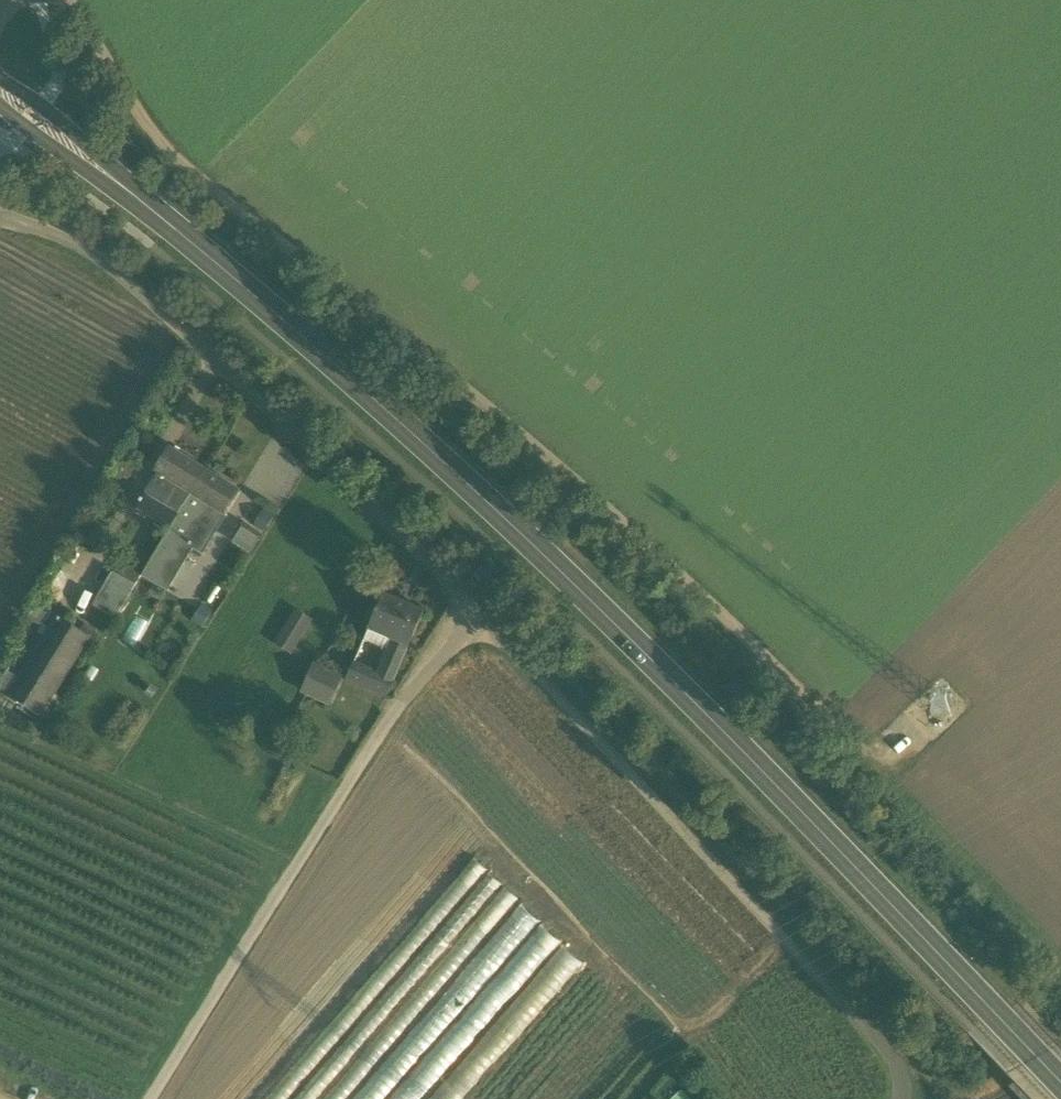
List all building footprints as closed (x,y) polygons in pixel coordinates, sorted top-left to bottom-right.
[(157,475),(159,476),(191,496),(206,471),(172,450),(157,475)] [(206,471),(191,496),(226,516),(241,492),(206,471)] [(170,531),(191,496),(159,476),(138,511),(170,531)] [(226,516),(191,496),(170,531),(142,576),(168,591),(193,549),(202,555),(226,516)] [(274,516),(264,509),(253,525),(264,532),(274,516)] [(259,539),(242,528),(232,543),(250,554),(259,539)] [(92,607),(115,621),(135,588),(112,574),(92,607)] [(368,630),(392,641),(409,648),(424,612),(383,595),(368,630)] [(202,629),(214,612),(202,604),(191,621),(202,629)] [(276,645),(291,654),(311,621),(296,612),(276,645)] [(7,699),(40,719),(89,640),(55,619),(7,699)] [(382,646),(389,649),(392,641),(368,630),(365,638),(382,645),(382,646)] [(395,681),(409,648),(392,641),(389,649),(378,674),(395,681)] [(347,681),(387,698),(395,681),(378,674),(354,664),(347,681)] [(304,692),(329,704),(340,678),(316,667),(304,692)] [(557,937),(543,924),(544,923),(524,906),(379,1077),(390,1086),(400,1074),(405,1078),(464,1007),(469,1011),(395,1098),(418,1098),(440,1073),(441,1074),(557,937)] [(583,961),(566,946),(433,1098),(463,1098),(583,961)] [(372,1081),(357,1098),(393,1098),(372,1081)]
